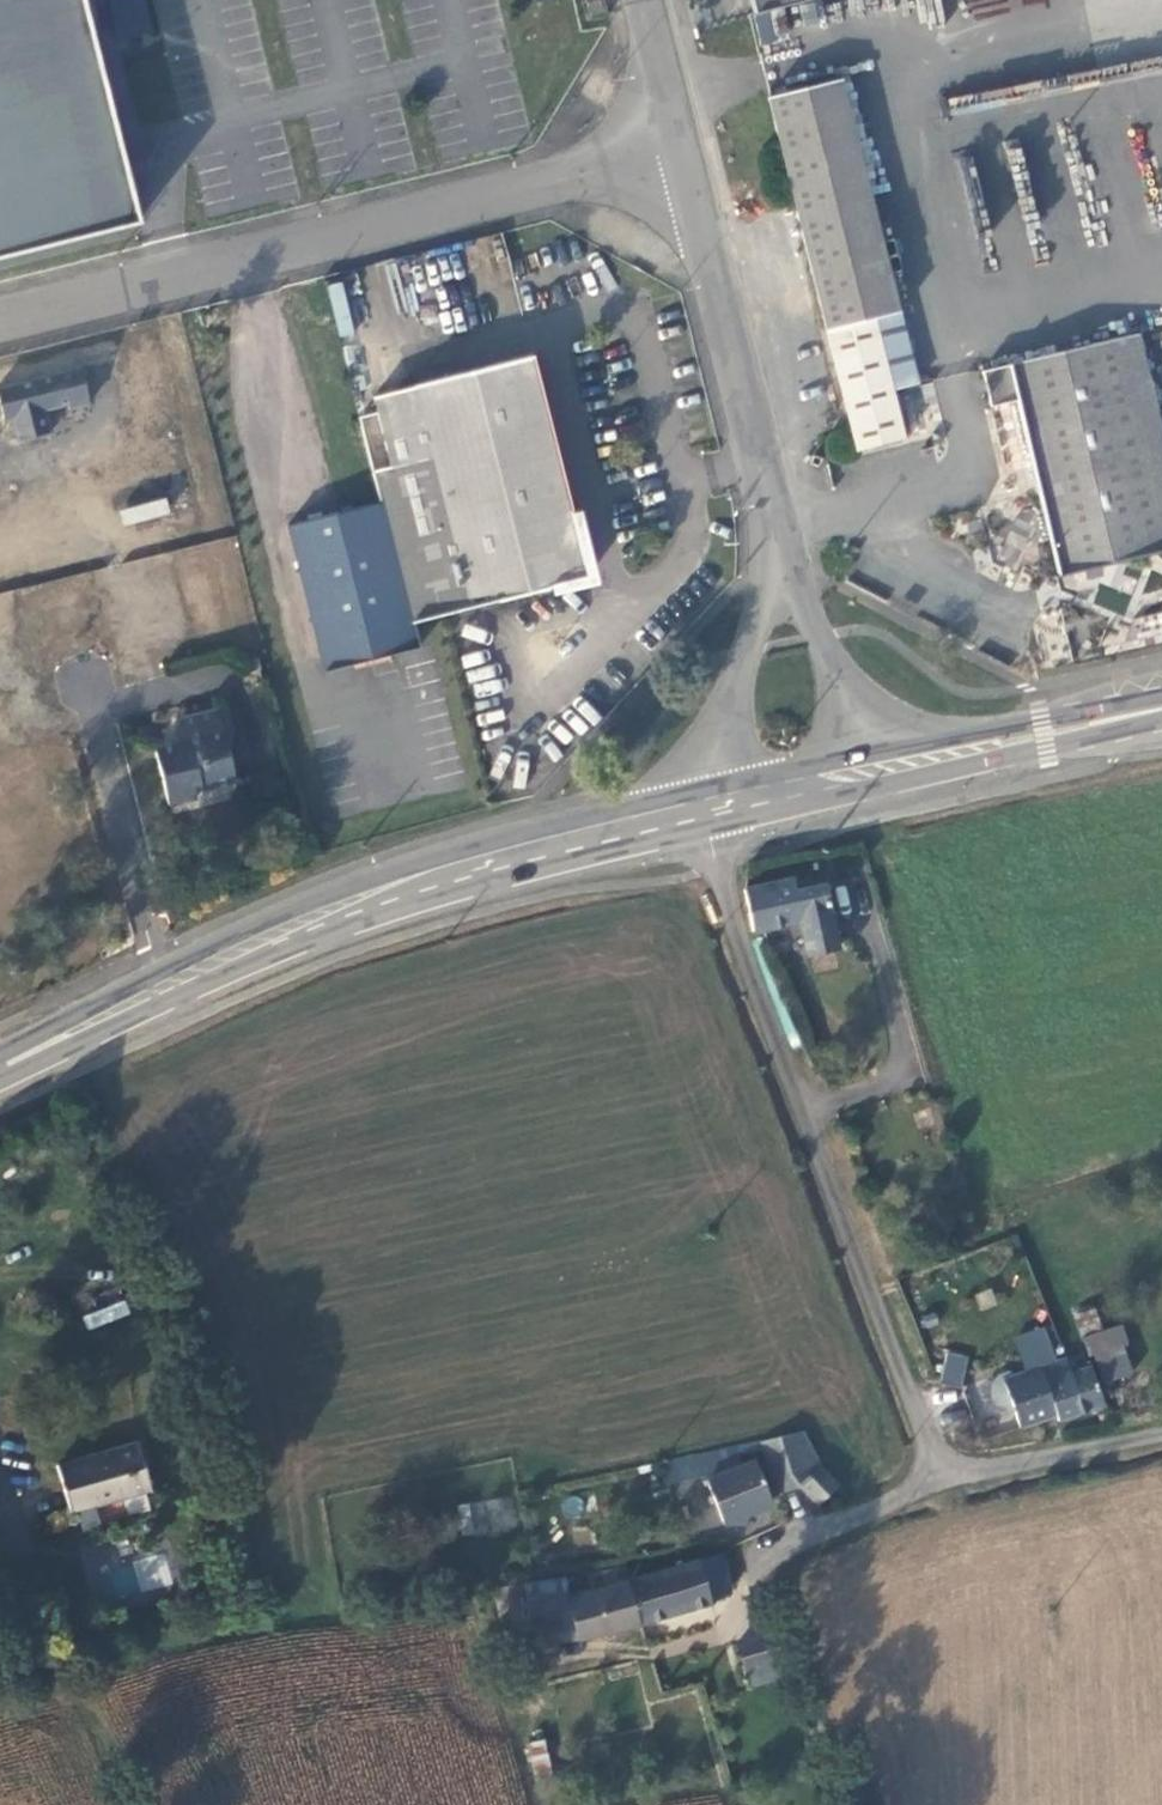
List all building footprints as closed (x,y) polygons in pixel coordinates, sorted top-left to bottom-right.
[(139,222),(83,0),(0,0),(0,257),(139,222)] [(587,18),(608,13),(605,0),(582,0),(587,18)] [(751,12),(799,0),(748,0),(751,12)] [(784,9),(754,13),(759,43),(789,38),(784,9)] [(901,311),(842,76),(767,95),(794,202),(858,450),(906,439),(875,317),(901,311)] [(1159,418),(1161,418),(1161,346),(1158,326),(1138,330),(1159,418)] [(1159,418),(1138,330),(1011,363),(1016,399),(1058,574),(1161,551),(1161,431),(1159,418)] [(387,393),(404,462),(441,612),(599,573),(545,354),(444,379),(387,393)] [(991,405),(1016,399),(1011,363),(981,369),(991,405)] [(78,366),(0,386),(0,410),(2,418),(11,416),(17,439),(49,431),(42,407),(66,402),(67,408),(88,403),(78,366)] [(404,462),(374,470),(379,488),(382,501),(412,620),(441,612),(404,462)] [(340,498),(343,509),(382,501),(379,488),(340,498)] [(412,620),(382,501),(343,509),(285,524),(322,669),(419,646),(412,620)] [(258,656),(236,661),(239,675),(261,670),(258,656)] [(169,804),(193,797),(191,791),(237,778),(218,708),(184,716),(185,721),(174,736),(175,743),(154,748),(169,804)] [(745,903),(751,932),(795,922),(800,942),(833,935),(821,881),(791,888),(788,876),(742,887),(745,903)] [(833,935),(800,942),(803,956),(837,948),(833,935)] [(1092,1352),(1102,1382),(1130,1373),(1121,1345),(1126,1343),(1120,1325),(1082,1337),(1087,1354),(1092,1352)] [(941,1384),(963,1388),(969,1354),(946,1351),(941,1384)] [(1013,1411),(1017,1427),(1055,1414),(1057,1420),(1103,1405),(1089,1366),(1069,1372),(1064,1360),(1016,1374),(1007,1371),(999,1374),(992,1382),(988,1391),(992,1402),(999,1410),(1011,1411),(1013,1411)] [(56,1465),(70,1511),(147,1488),(150,1487),(136,1441),(130,1443),(124,1424),(106,1429),(111,1449),(61,1463),(56,1465)] [(106,1429),(56,1445),(61,1463),(111,1449),(106,1429)] [(816,1502),(836,1483),(816,1462),(802,1429),(761,1439),(773,1480),(791,1475),(816,1502)] [(726,1447),(684,1456),(687,1468),(731,1460),(726,1447)] [(753,1458),(705,1479),(723,1522),(772,1502),(753,1458)] [(522,1530),(516,1492),(456,1505),(461,1536),(471,1533),(473,1540),(522,1530)] [(163,1548),(89,1567),(98,1602),(172,1582),(163,1548)] [(628,1579),(639,1623),(712,1600),(731,1592),(723,1553),(628,1579)] [(628,1579),(625,1566),(588,1573),(591,1590),(562,1598),(528,1600),(530,1631),(575,1628),(578,1639),(604,1632),(604,1634),(639,1623),(628,1579)] [(788,1674),(771,1638),(738,1646),(746,1682),(787,1674),(788,1674)] [(747,1690),(788,1681),(787,1674),(746,1682),(747,1690)]
